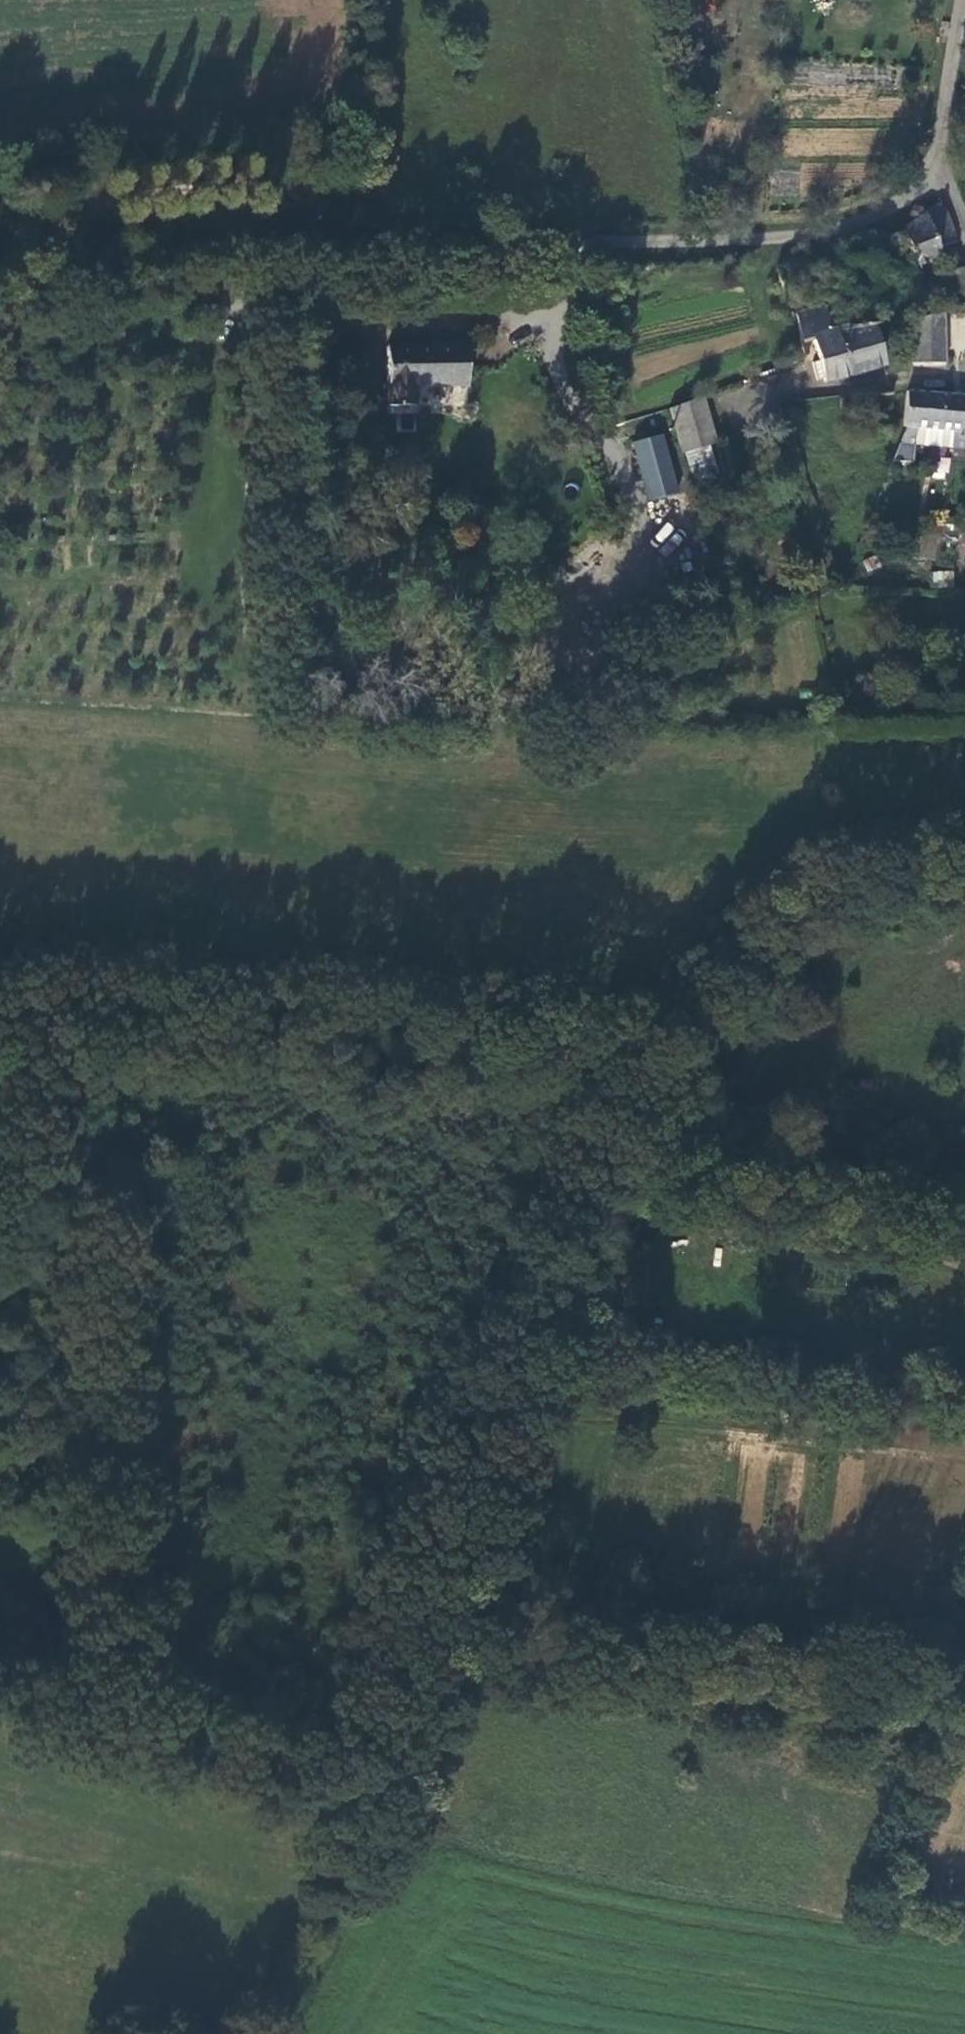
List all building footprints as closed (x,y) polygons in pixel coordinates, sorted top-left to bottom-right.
[(952,237),(952,230),(941,205),(923,209),(924,214),(904,226),(905,231),(870,242),(868,240),(836,246),(837,261),(777,272),(783,302),(817,296),(820,305),(830,303),(835,328),(846,326),(847,332),(873,327),(882,326),(875,278),(939,258),(938,254),(944,250),(949,244),(952,237)] [(884,365),(873,327),(847,332),(846,326),(835,328),(830,303),(820,305),(795,310),(801,341),(815,338),(823,383),(884,365)] [(944,312),(914,318),(915,332),(910,363),(944,361),(944,312)] [(963,315),(956,316),(951,322),(951,329),(957,335),(964,335),(964,316),(963,315)] [(464,387),(464,347),(384,347),(385,409),(412,409),(412,387),(464,387)] [(706,406),(702,391),(696,393),(701,407),(706,406)] [(906,391),(900,426),(899,438),(889,460),(911,461),(911,446),(964,447),(964,395),(906,391)] [(715,437),(706,406),(701,407),(696,393),(668,406),(679,447),(715,437)] [(631,438),(645,496),(673,489),(658,432),(631,438)] [(704,445),(680,452),(689,485),(713,478),(704,445)] [(950,568),(933,574),(937,587),(954,582),(950,568)]
